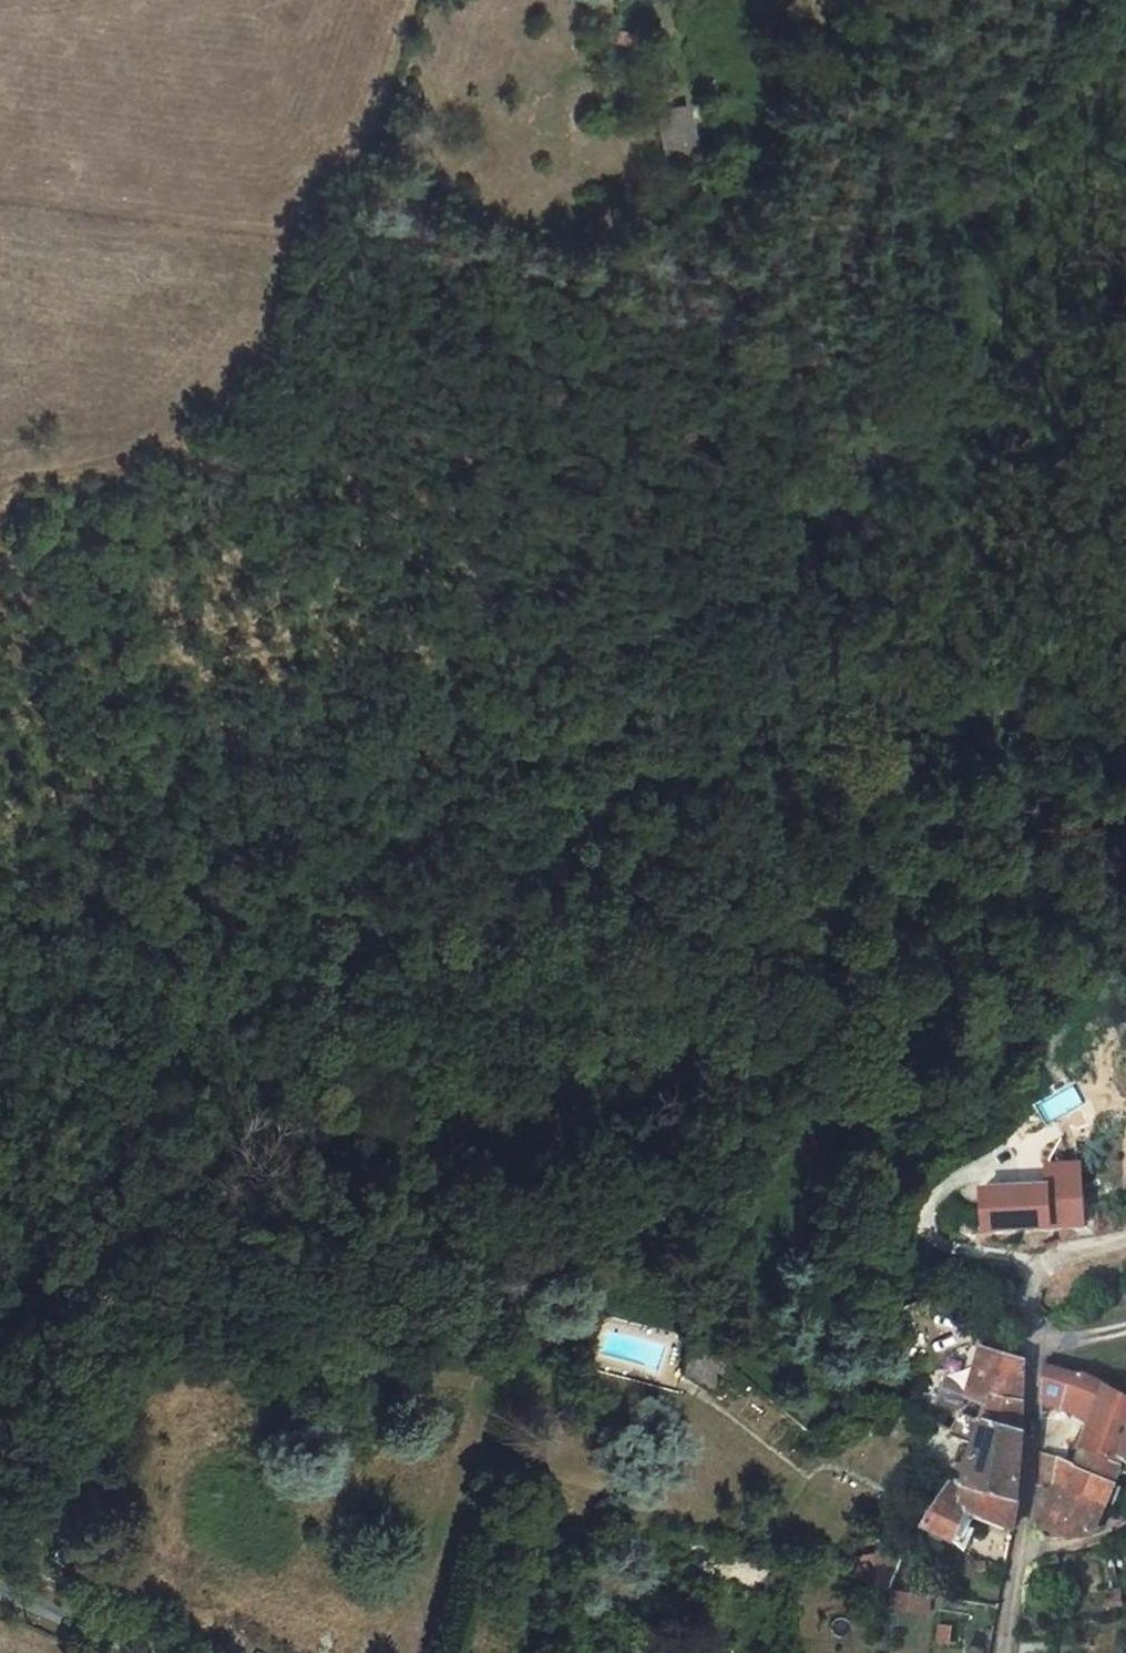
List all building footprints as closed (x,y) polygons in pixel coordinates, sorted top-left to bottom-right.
[(1049,1184),(982,1188),(984,1229),(1051,1225),(1049,1184)] [(712,1389),(727,1364),(688,1333),(682,1371),(712,1389)] [(969,1383),(947,1376),(935,1405),(942,1407),(953,1411),(964,1405),(965,1394),(979,1401),(985,1403),(984,1409),(981,1416),(1022,1429),(1025,1358),(1023,1357),(982,1344),(969,1383)] [(1090,1378),(1042,1363),(1040,1401),(1060,1406),(1070,1410),(1073,1401),(1094,1411),(1104,1383),(1091,1376),(1090,1378)] [(1104,1383),(1094,1411),(1090,1421),(1084,1437),(1080,1447),(1120,1463),(1122,1457),(1120,1454),(1125,1436),(1125,1396),(1104,1383)] [(1073,1401),(1070,1410),(1090,1421),(1094,1411),(1073,1401)] [(942,1407),(935,1405),(933,1411),(940,1413),(942,1407)] [(1016,1499),(1022,1429),(981,1416),(980,1419),(962,1412),(953,1429),(951,1433),(973,1444),(961,1483),(1016,1499)] [(1080,1447),(1084,1437),(1078,1434),(1069,1455),(1075,1458),(1080,1447)] [(1120,1463),(1080,1447),(1075,1458),(1073,1464),(1059,1457),(1055,1486),(1105,1505),(1110,1494),(1114,1486),(1120,1463)] [(1055,1485),(1055,1486),(1059,1457),(1039,1452),(1040,1483),(1055,1485)] [(1013,1526),(1016,1499),(961,1483),(952,1478),(922,1524),(953,1540),(960,1525),(968,1509),(1013,1526)] [(1055,1486),(1040,1528),(1091,1534),(1105,1505),(1055,1486)] [(1114,1486),(1110,1494),(1124,1501),(1125,1495),(1125,1491),(1114,1486)] [(960,1525),(953,1540),(963,1546),(971,1530),(960,1525)] [(979,1553),(978,1554),(978,1556),(978,1557),(979,1559),(980,1560),(981,1561),(982,1561),(984,1562),(985,1561),(987,1561),(988,1560),(989,1558),(989,1557),(989,1556),(989,1554),(988,1553),(987,1552),(986,1551),(984,1550),(983,1550),(981,1551),(980,1552),(979,1553)] [(998,1605),(1006,1568),(995,1563),(984,1600),(998,1605)] [(917,1592),(893,1589),(892,1606),(915,1609),(917,1592)] [(1109,1593),(1111,1603),(1112,1608),(1123,1605),(1121,1591),(1109,1593)] [(963,1627),(939,1623),(937,1639),(960,1642),(963,1627)] [(1050,1642),(1017,1641),(1016,1652),(1049,1652),(1050,1642)]
